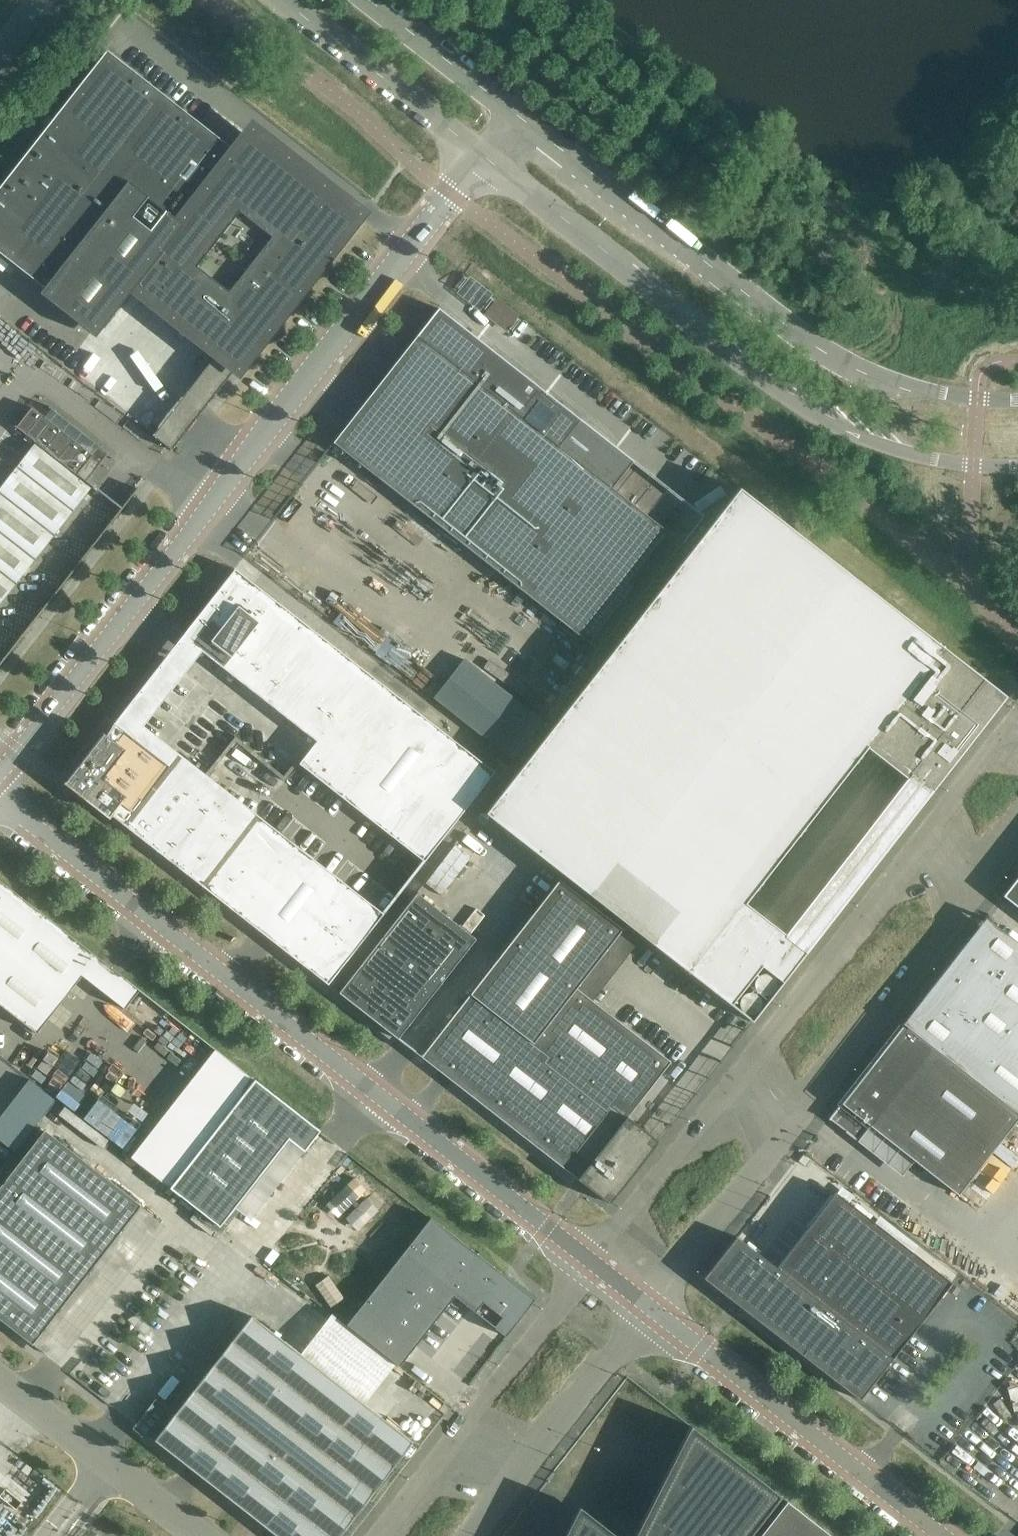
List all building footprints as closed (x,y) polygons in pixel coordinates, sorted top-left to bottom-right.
[(200,399),(199,399),(199,401),(206,406),(350,223),(332,209),(339,201),(321,187),(314,195),(246,141),(237,153),(107,51),(0,187),(0,254),(44,288),(40,294),(96,338),(138,284),(221,348),(196,380),(196,381),(198,381),(200,399)] [(438,309),(438,308),(333,443),(598,650),(682,543),(595,474),(616,447),(615,447),(615,446),(439,308),(439,309),(439,308),(438,309)] [(93,486),(77,474),(92,454),(32,407),(17,427),(36,442),(0,488),(0,605),(93,486)] [(807,951),(806,951),(928,796),(942,778),(1006,696),(739,488),(485,814),(751,1022),(807,951)] [(231,657),(275,602),(276,601),(235,569),(190,625),(231,657)] [(277,638),(258,623),(231,657),(250,672),(277,638)] [(296,652),(277,638),(250,672),(269,687),(296,652)] [(315,667),(296,652),(269,687),(288,701),(315,667)] [(334,681),(315,667),(288,701),(307,716),(334,681)] [(395,730),(413,708),(369,674),(352,696),(395,730)] [(325,730),(334,719),(352,696),(334,681),(307,716),(325,730)] [(378,753),(395,730),(352,696),(334,719),(378,753)] [(360,775),(378,753),(334,719),(325,730),(317,741),(360,775)] [(249,827),(116,723),(115,722),(114,723),(107,735),(103,733),(67,779),(64,783),(109,819),(112,816),(203,887),(217,869),(230,851),(244,833),(249,827)] [(360,775),(317,741),(299,764),(343,798),(360,775)] [(495,772),(455,741),(438,764),(477,794),(495,772)] [(459,817),(477,794),(438,764),(420,786),(459,817)] [(459,817),(420,786),(402,808),(442,839),(459,817)] [(442,839),(402,808),(385,831),(424,862),(442,839)] [(258,816),(249,827),(244,833),(284,864),(297,847),(258,816)] [(284,864),(244,833),(230,851),(270,882),(284,864)] [(270,882),(230,851),(217,869),(256,900),(270,882)] [(256,900),(217,869),(203,887),(242,917),(256,900)] [(1002,896),(1017,908),(1017,876),(1002,896)] [(623,929),(559,879),(421,1057),(610,1204),(659,1141),(628,1117),(671,1062),(576,988),(623,929)] [(37,1034),(97,957),(0,881),(0,1005),(37,1034)] [(344,883),(330,901),(370,932),(384,914),(344,883)] [(476,939),(417,893),(339,993),(398,1039),(476,939)] [(356,949),(370,932),(330,901),(316,918),(356,949)] [(356,949),(316,918),(303,936),(342,967),(356,949)] [(342,967),(303,936),(289,954),(328,985),(342,967)] [(967,942),(966,942),(922,999),(952,1022),(933,1047),(1017,1114),(1017,973),(1014,979),(967,942)] [(125,1009),(140,990),(125,978),(110,998),(125,1009)] [(1017,1119),(1017,1114),(933,1047),(905,1025),(906,1023),(904,1022),(902,1024),(903,1024),(829,1119),(830,1120),(834,1115),(849,1127),(845,1132),(858,1142),(870,1126),(958,1195),(1017,1119)] [(22,1149),(57,1094),(29,1076),(0,1122),(0,1135),(22,1149)] [(304,1151),(320,1132),(321,1131),(254,1079),(170,1188),(209,1218),(220,1227),(221,1226),(289,1139),(304,1151)] [(88,1116),(124,1144),(139,1126),(102,1097),(88,1116)] [(140,1206),(45,1132),(0,1189),(0,1317),(33,1343),(140,1206)] [(860,1400),(951,1282),(836,1192),(777,1268),(742,1240),(713,1277),(805,1349),(802,1355),(860,1400)] [(342,1220),(353,1233),(384,1205),(373,1193),(342,1220)] [(431,1217),(347,1324),(346,1325),(399,1366),(454,1296),(506,1336),(535,1299),(504,1274),(504,1275),(431,1217)] [(154,1440),(278,1535),(339,1535),(413,1442),(252,1316),(154,1440)] [(780,1496),(690,1425),(634,1535),(749,1535),(780,1496)] [(787,1501),(760,1535),(832,1535),(787,1501)] [(579,1506),(564,1535),(617,1535),(579,1506)]
